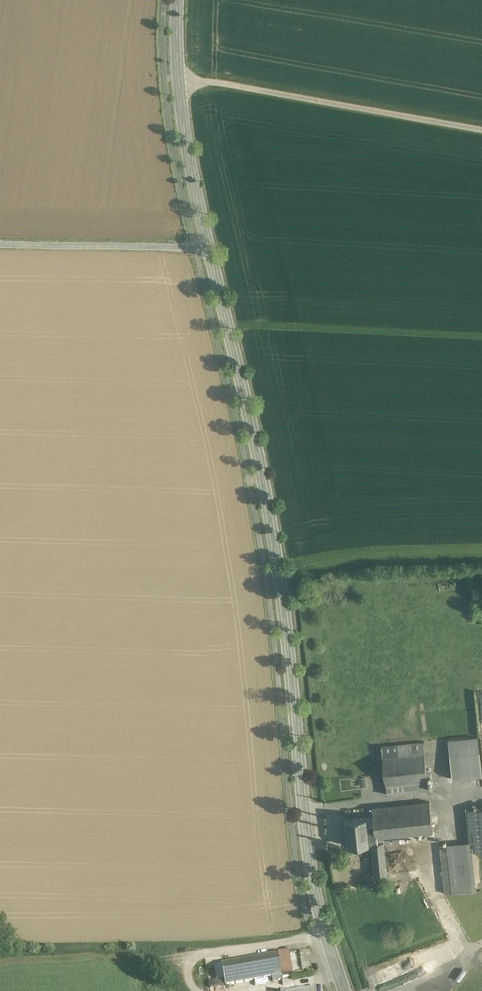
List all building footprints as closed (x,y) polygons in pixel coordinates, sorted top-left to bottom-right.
[(453,780),(481,777),(481,773),(478,738),(448,741),(453,780)] [(396,783),(427,780),(424,744),(382,747),(386,790),(397,789),(396,783)] [(341,780),(343,791),(367,787),(365,776),(341,780)] [(396,783),(397,789),(428,786),(427,780),(396,783)] [(375,827),(367,828),(369,844),(372,844),(376,876),(387,875),(384,837),(432,832),(429,803),(373,808),(374,817),(375,827)] [(473,810),(477,850),(481,849),(481,809),(473,810)] [(471,851),(477,850),(473,810),(465,810),(469,842),(470,851),(471,851)] [(346,819),(348,846),(369,844),(367,828),(366,817),(346,819)] [(374,817),(366,817),(367,828),(375,827),(374,817)] [(466,842),(446,845),(452,893),(471,891),(466,842)] [(466,842),(471,891),(476,891),(471,851),(470,851),(469,842),(466,842)] [(445,894),(452,893),(446,845),(440,845),(445,894)] [(368,888),(376,884),(371,875),(363,880),(368,888)] [(289,952),(278,954),(282,975),(293,973),(289,952)] [(278,954),(223,965),(227,985),(282,975),(278,954)] [(221,957),(205,960),(210,989),(227,985),(223,965),(222,965),(221,957)] [(389,978),(405,972),(401,963),(385,969),(389,978)]
